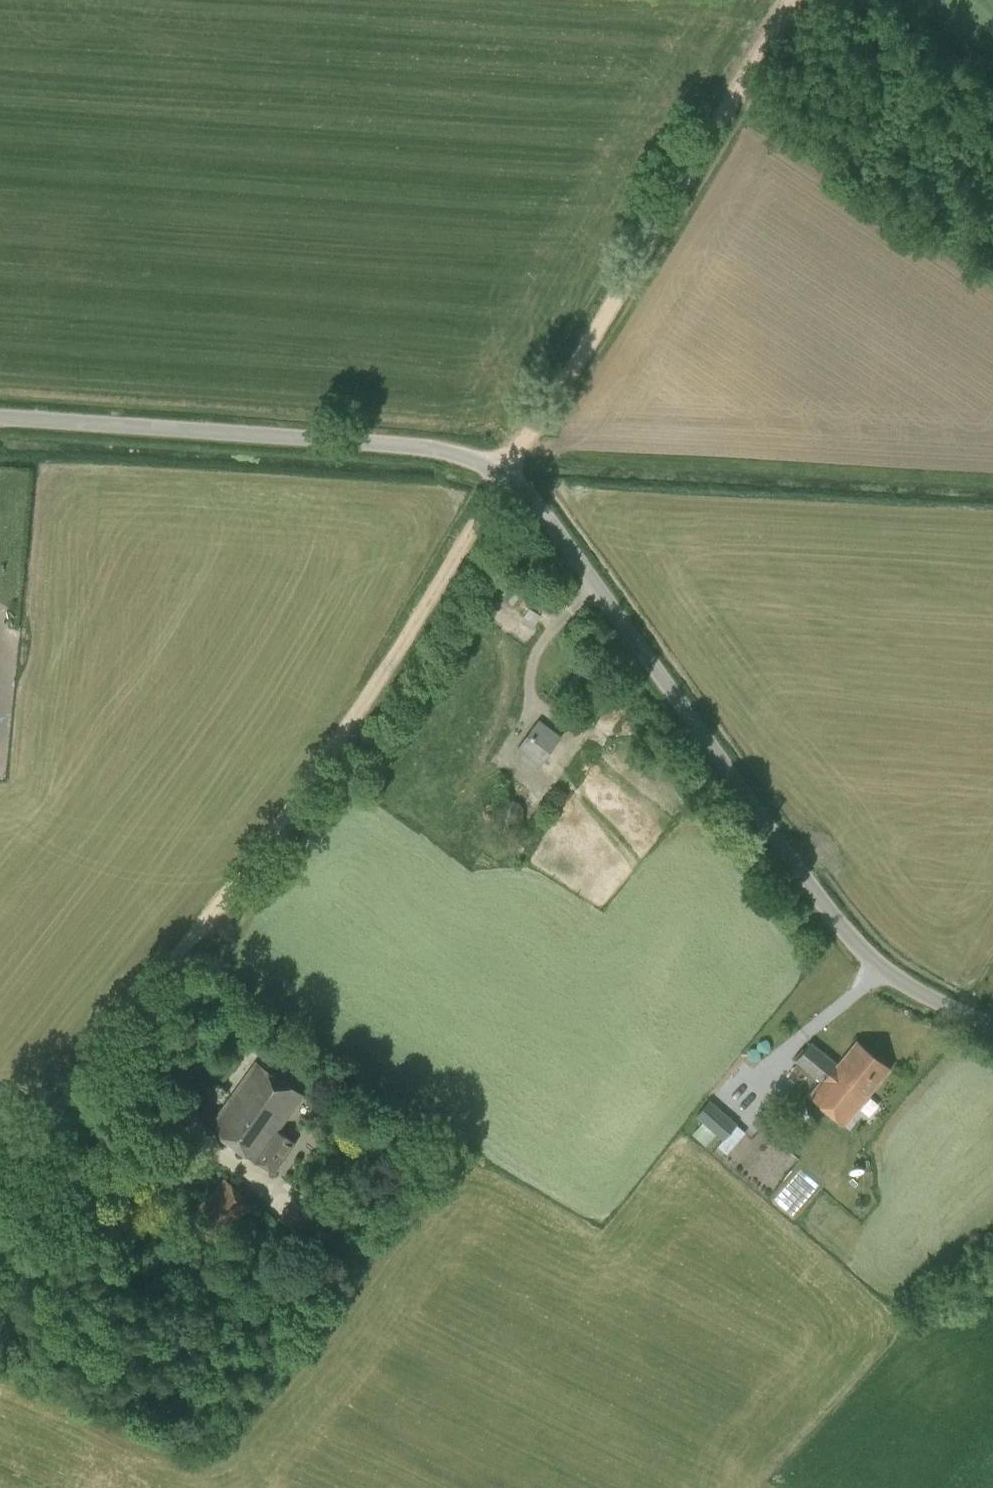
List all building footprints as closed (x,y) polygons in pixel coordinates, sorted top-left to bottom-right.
[(491,596),(512,611),(525,592),(504,577),(491,596)] [(593,694),(588,702),(596,708),(601,700),(593,694)] [(578,711),(564,701),(557,710),(570,720),(578,711)] [(513,753),(536,771),(561,737),(538,719),(513,753)] [(855,1041),(837,1062),(810,1042),(795,1061),(821,1081),(809,1095),(844,1124),(890,1069),(855,1041)] [(255,1062),(209,1128),(273,1172),(293,1143),(277,1131),(302,1095),(255,1062)] [(737,1123),(710,1100),(695,1117),(702,1122),(692,1135),(706,1146),(716,1134),(722,1140),(737,1123)] [(207,1243),(213,1237),(220,1244),(254,1205),(224,1178),(190,1216),(197,1223),(192,1229),(207,1243)]
